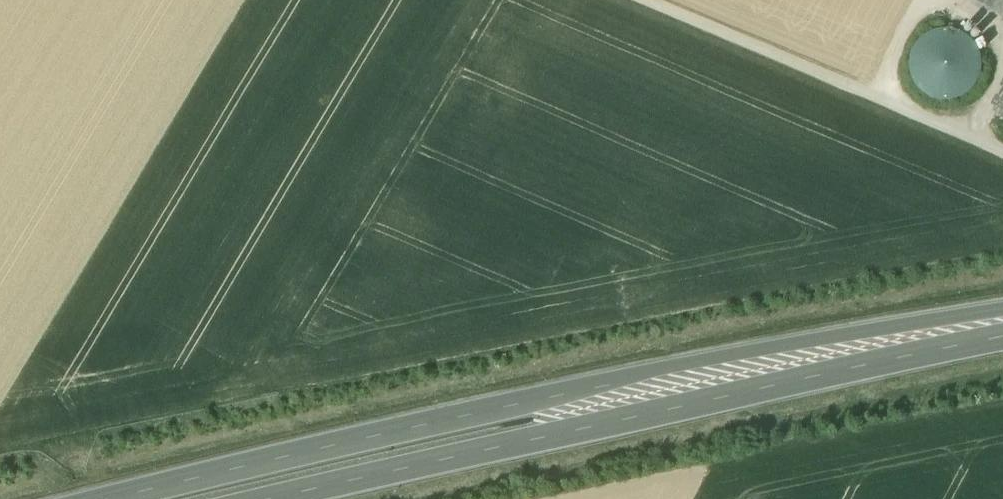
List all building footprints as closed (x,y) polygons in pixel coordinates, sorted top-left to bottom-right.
[(957,30),(949,29),(940,29),(930,32),(921,39),(913,48),(910,60),(910,72),(915,83),(922,91),(933,98),(943,100),(954,99),(964,96),(971,90),(977,83),(981,74),(982,63),(980,52),(975,43),(968,36),(957,30)]
